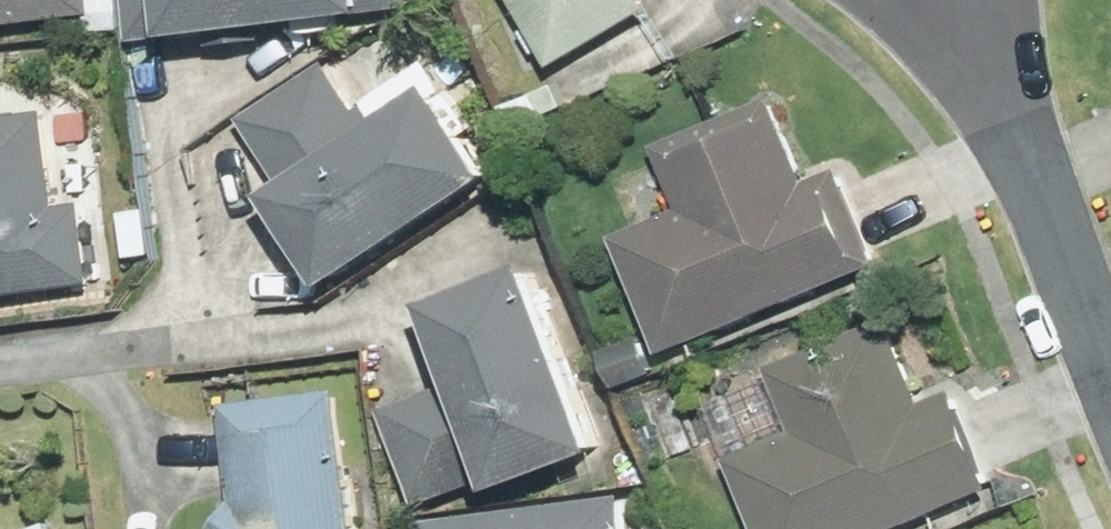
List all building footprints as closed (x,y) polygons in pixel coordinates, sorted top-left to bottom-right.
[(93,34),(91,0),(0,0),(0,40),(93,34)] [(129,56),(404,45),(402,0),(127,0),(129,56)] [(652,0),(499,0),(537,73),(657,10),(652,0)] [(280,199),(258,213),(317,305),(493,194),(434,101),(375,139),(331,70),(236,131),(280,199)] [(616,249),(661,360),(874,276),(840,192),(812,203),(777,117),(658,164),(682,224),(616,249)] [(97,304),(91,202),(46,204),(42,123),(0,125),(0,310),(97,304)] [(539,284),(423,322),(447,394),(393,411),(427,515),(481,497),(486,514),(602,476),(539,284)] [(731,528),(926,528),(993,502),(952,400),(911,416),(880,341),(764,388),(788,445),(710,476),(731,528)] [(225,413),(234,515),(218,517),(219,528),(357,528),(346,403),(225,413)] [(453,528),(631,528),(630,515),(453,528)]
